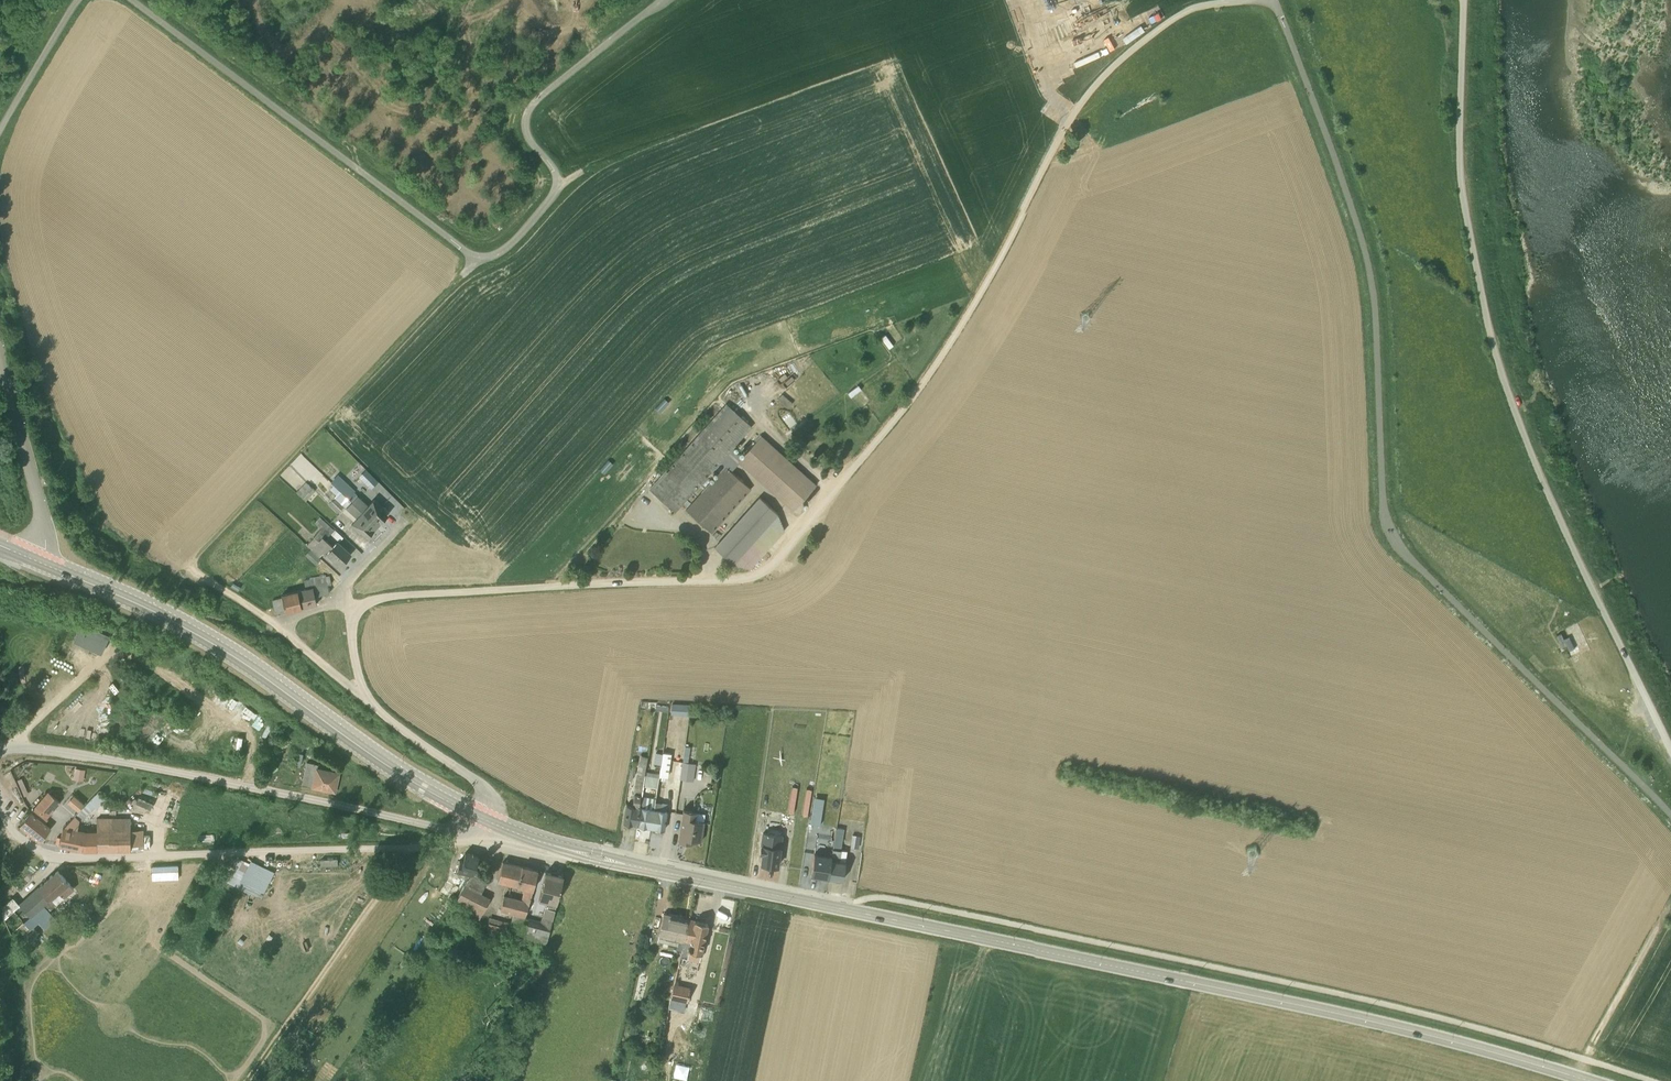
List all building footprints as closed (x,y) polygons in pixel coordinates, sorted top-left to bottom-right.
[(850,392),(861,385),(858,381),(848,387),(850,392)] [(851,394),(860,403),(870,395),(861,385),(851,394)] [(787,403),(792,398),(783,389),(778,394),(787,403)] [(791,508),(815,482),(760,431),(740,453),(731,445),(750,424),(724,401),(648,485),(674,508),(713,465),(718,469),(685,506),(710,529),(750,486),(729,467),(737,458),(791,508)] [(366,465),(358,473),(370,485),(378,477),(366,465)] [(332,479),(376,521),(386,510),(380,504),(381,503),(374,496),(368,502),(354,488),(355,487),(336,470),(330,477),(332,479)] [(314,487),(305,478),(296,488),(305,497),(314,487)] [(359,526),(366,532),(372,525),(376,521),(332,479),(328,483),(335,490),(332,494),(333,495),(328,501),(337,509),(340,505),(353,516),(350,520),(358,527),(359,526)] [(777,510),(759,493),(713,544),(732,560),(749,565),(783,526),(777,510)] [(326,519),(319,513),(314,518),(320,524),(306,541),(310,545),(319,553),(322,549),(323,550),(332,559),(333,557),(339,562),(351,549),(337,537),(332,542),(324,535),(329,529),(339,538),(343,533),(334,525),(333,526),(326,520),(326,519)] [(304,551),(315,560),(320,554),(319,553),(310,545),(304,551)] [(271,596),(275,609),(316,600),(314,592),(328,589),(326,581),(330,580),(328,573),(325,573),(325,571),(314,574),(313,573),(309,574),(309,575),(303,576),(305,584),(280,590),(281,593),(271,596)] [(110,626),(84,614),(74,637),(100,649),(110,626)] [(1576,628),(1579,640),(1591,638),(1589,626),(1576,628)] [(50,647),(56,635),(48,631),(42,643),(50,647)] [(662,807),(666,781),(670,756),(669,756),(672,737),(664,735),(664,736),(658,770),(656,784),(654,794),(649,824),(663,826),(664,818),(665,818),(666,816),(665,815),(666,807),(662,807)] [(302,749),(296,748),(293,761),(299,762),(302,749)] [(636,822),(646,752),(638,751),(630,801),(625,801),(622,820),(636,822)] [(627,775),(630,776),(631,771),(634,771),(635,758),(633,758),(634,755),(631,755),(627,775)] [(317,760),(306,757),(301,781),(334,787),(338,769),(316,765),(316,764),(317,760)] [(679,775),(685,776),(688,760),(682,759),(679,775)] [(695,760),(688,759),(688,760),(685,776),(692,777),(695,760)] [(73,776),(83,778),(85,766),(75,764),(73,776)] [(658,770),(644,767),(642,782),(656,784),(658,770)] [(59,797),(48,788),(31,808),(30,808),(20,821),(39,837),(51,823),(45,818),(48,815),(46,813),(59,797)] [(98,788),(75,811),(81,817),(94,804),(96,805),(106,796),(98,788)] [(84,800),(73,791),(67,798),(77,807),(84,800)] [(654,794),(640,792),(636,822),(649,824),(654,794)] [(820,820),(825,793),(814,792),(810,818),(820,820)] [(138,793),(136,799),(150,806),(153,800),(138,793)] [(690,839),(690,836),(699,837),(703,817),(703,816),(703,809),(682,806),(677,837),(690,839)] [(130,826),(129,814),(97,813),(96,827),(77,823),(79,815),(74,811),(62,823),(59,841),(84,846),(143,845),(143,826),(130,826)] [(840,846),(843,825),(835,823),(827,874),(841,876),(846,847),(840,846)] [(776,862),(782,831),(762,828),(759,849),(761,849),(760,860),(776,862)] [(857,842),(861,843),(862,833),(859,833),(859,832),(851,831),(849,844),(857,845),(857,842)] [(478,852),(477,851),(464,848),(462,856),(459,856),(456,866),(471,870),(475,864),(478,852)] [(238,850),(226,876),(262,893),(274,867),(238,850)] [(489,913),(486,925),(511,933),(517,934),(525,912),(536,866),(501,858),(497,877),(523,884),(520,895),(503,891),(499,906),(512,910),(509,918),(489,913)] [(64,893),(74,884),(57,866),(17,902),(11,895),(3,902),(4,914),(5,915),(21,900),(31,911),(31,912),(25,917),(29,922),(37,916),(44,924),(54,915),(48,907),(64,894),(64,893)] [(469,910),(467,915),(476,919),(477,919),(490,894),(481,889),(486,879),(482,877),(485,871),(474,866),(452,902),(469,910)] [(544,943),(562,872),(544,868),(537,898),(545,900),(544,903),(540,916),(525,912),(517,934),(517,936),(544,943)] [(681,944),(687,915),(677,913),(662,909),(662,912),(657,936),(676,941),(676,943),(681,944)] [(706,919),(687,915),(681,944),(679,952),(698,956),(706,919)] [(638,969),(635,995),(645,997),(648,970),(638,969)] [(674,978),(670,994),(685,998),(689,982),(674,978)]
